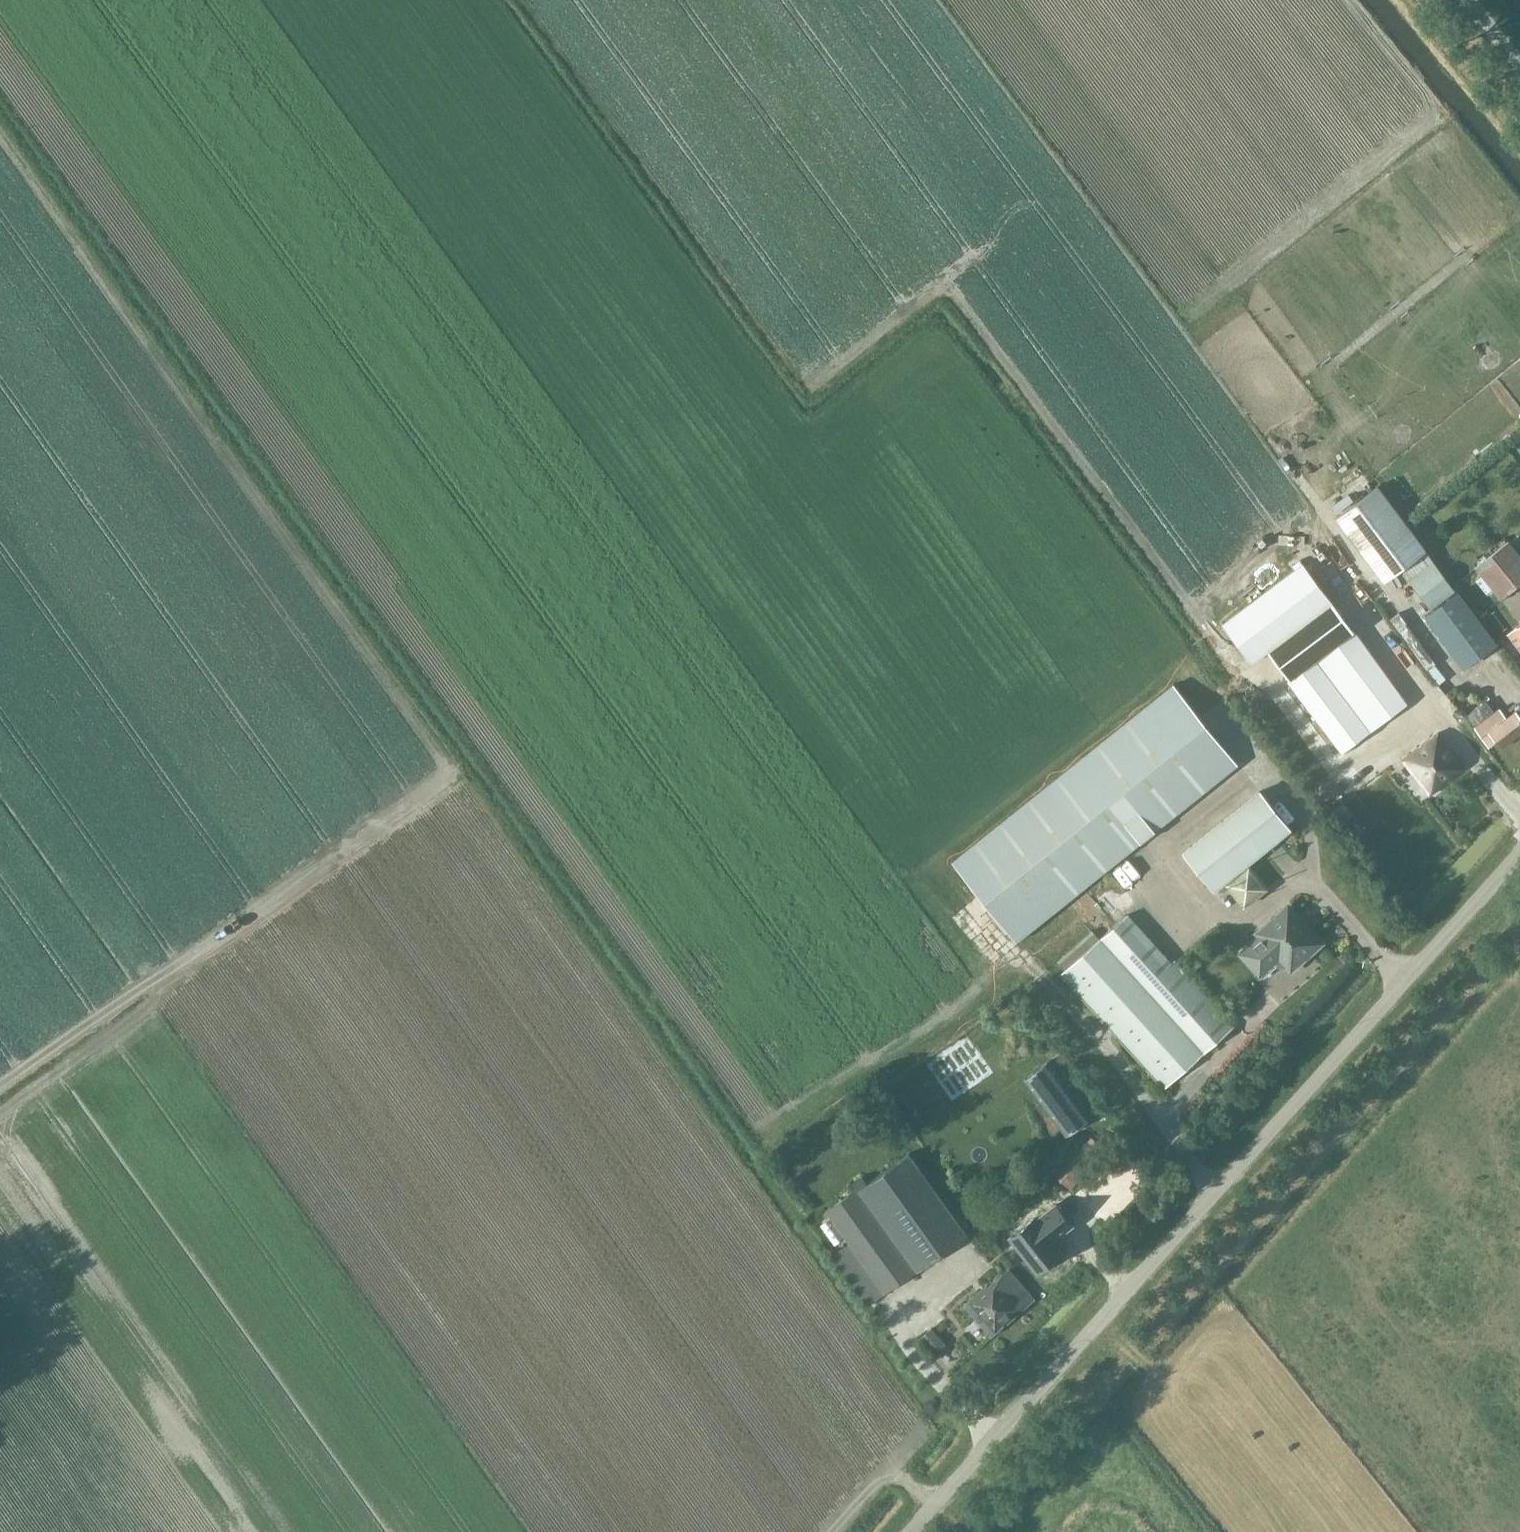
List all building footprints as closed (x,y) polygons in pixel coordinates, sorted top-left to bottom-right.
[(1380,485),(1337,519),(1383,581),(1400,568),(1431,611),(1425,615),(1462,667),(1496,642),(1457,591),(1455,592),(1425,549),(1427,547),(1403,516),(1380,485)] [(1519,584),(1519,555),(1508,540),(1475,567),(1501,599),(1519,584)] [(1281,557),(1274,549),(1254,564),(1259,571),(1264,568),(1271,577),(1309,549),(1303,541),(1281,557)] [(1305,562),(1224,621),(1253,660),(1267,650),(1296,629),(1333,602),(1334,601),(1305,562)] [(1296,629),(1267,650),(1289,680),(1288,681),(1342,751),(1407,702),(1365,644),(1356,631),(1355,632),(1333,602),(1296,629)] [(1406,625),(1397,631),(1425,670),(1433,664),(1406,625)] [(1433,664),(1425,670),(1435,684),(1444,678),(1433,664)] [(1016,941),(1237,764),(1172,683),(951,860),(1016,941)] [(1494,713),(1486,700),(1466,715),(1475,727),(1487,745),(1496,738),(1501,745),(1519,731),(1519,716),(1515,709),(1504,717),(1499,709),(1494,713)] [(1429,793),(1463,766),(1438,735),(1430,741),(1428,738),(1402,759),(1429,793)] [(1362,771),(1374,758),(1367,751),(1355,763),(1362,771)] [(1339,791),(1356,782),(1351,773),(1335,783),(1339,791)] [(1184,851),(1214,889),(1283,833),(1253,795),(1184,851)] [(1241,953),(1259,973),(1273,961),(1277,964),(1281,966),(1285,967),(1288,966),(1290,968),(1320,942),(1288,906),(1258,932),(1261,935),(1241,953)] [(1066,970),(1060,974),(1164,1088),(1234,1025),(1177,961),(1174,963),(1128,914),(1100,939),(1093,931),(1058,962),(1066,970)] [(1241,1004),(1249,1022),(1270,1013),(1262,995),(1241,1004)] [(1050,1059),(1024,1078),(1066,1134),(1091,1115),(1050,1059)] [(1092,1136),(1057,1176),(1070,1187),(1104,1147),(1092,1136)] [(909,1153),(858,1188),(857,1187),(826,1210),(850,1241),(833,1254),(869,1305),(917,1269),(917,1270),(967,1234),(909,1153)] [(1037,1218),(1010,1239),(1037,1272),(1062,1252),(1055,1243),(1070,1231),(1053,1210),(1039,1221),(1037,1218)] [(991,1336),(1031,1300),(1005,1271),(986,1287),(984,1285),(963,1304),(991,1336)] [(931,1352),(942,1342),(930,1329),(919,1339),(931,1352)]
